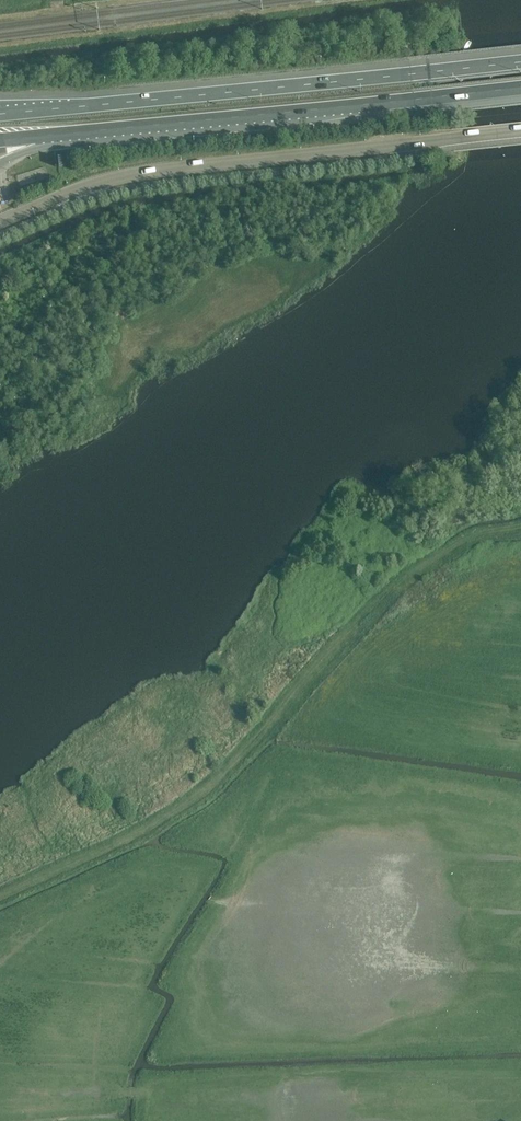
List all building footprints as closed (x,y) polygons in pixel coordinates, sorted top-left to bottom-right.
[(487,51),(492,105),(495,105),(490,51),(487,51)]
